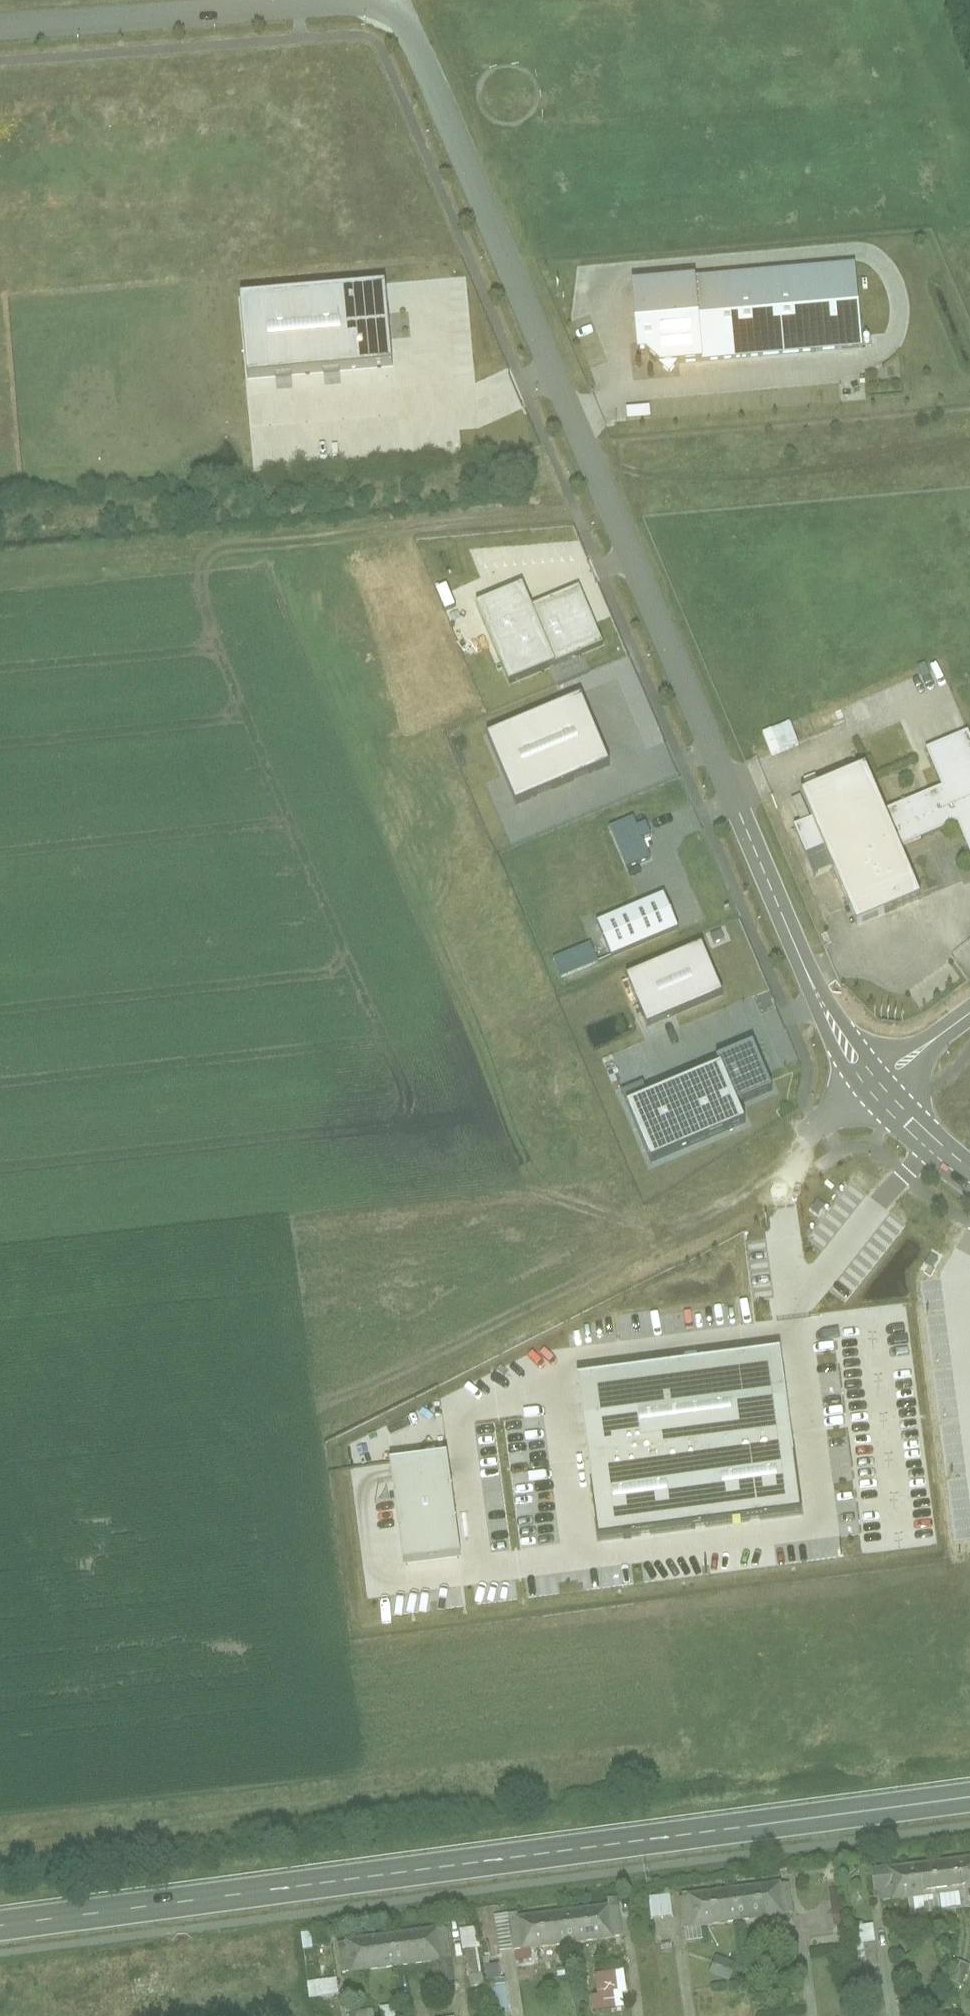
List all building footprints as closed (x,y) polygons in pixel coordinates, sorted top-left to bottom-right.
[(863,348),(855,266),(635,287),(642,369),(863,348)] [(388,285),(238,298),(243,378),(368,367),(395,365),(388,285)] [(474,605),(508,685),(601,643),(578,587),(531,607),(520,586),(474,605)] [(590,699),(495,738),(523,806),(618,768),(590,699)] [(805,791),(858,918),(918,893),(900,850),(958,826),(969,854),(969,740),(967,732),(926,749),(941,785),(884,809),(866,766),(805,791)] [(639,820),(613,830),(629,873),(657,862),(649,841),(657,838),(652,824),(642,828),(639,820)] [(683,933),(669,898),(602,925),(616,960),(683,933)] [(603,965),(594,946),(556,963),(565,982),(603,965)] [(720,996),(701,949),(626,976),(645,1025),(720,996)] [(649,1164),(746,1123),(741,1106),(777,1090),(760,1042),(717,1060),(720,1068),(623,1108),(649,1164)] [(802,1352),(549,1383),(570,1558),(823,1527),(802,1352)] [(380,1571),(474,1563),(458,1444),(364,1458),(380,1571)] [(946,1896),(969,1892),(969,1856),(940,1860),(946,1896)] [(940,1860),(878,1870),(883,1903),(946,1896),(940,1860)] [(786,1878),(740,1883),(744,1921),(791,1916),(786,1878)] [(740,1883),(680,1892),(685,1926),(744,1921),(740,1883)] [(674,1916),(672,1894),(650,1895),(652,1917),(674,1916)] [(616,1902),(570,1909),(575,1942),(621,1936),(616,1902)] [(575,1942),(570,1909),(521,1916),(526,1949),(575,1942)] [(479,1926),(464,1927),(468,1985),(482,1984),(479,1926)] [(444,1927),(394,1933),(399,1967),(449,1959),(444,1927)] [(394,1933),(342,1942),(347,1975),(399,1967),(394,1933)] [(594,2009),(627,2008),(625,1969),(596,1971),(598,1995),(593,1995),(594,2009)] [(491,1983),(493,2009),(510,2008),(508,1982),(491,1983)]
